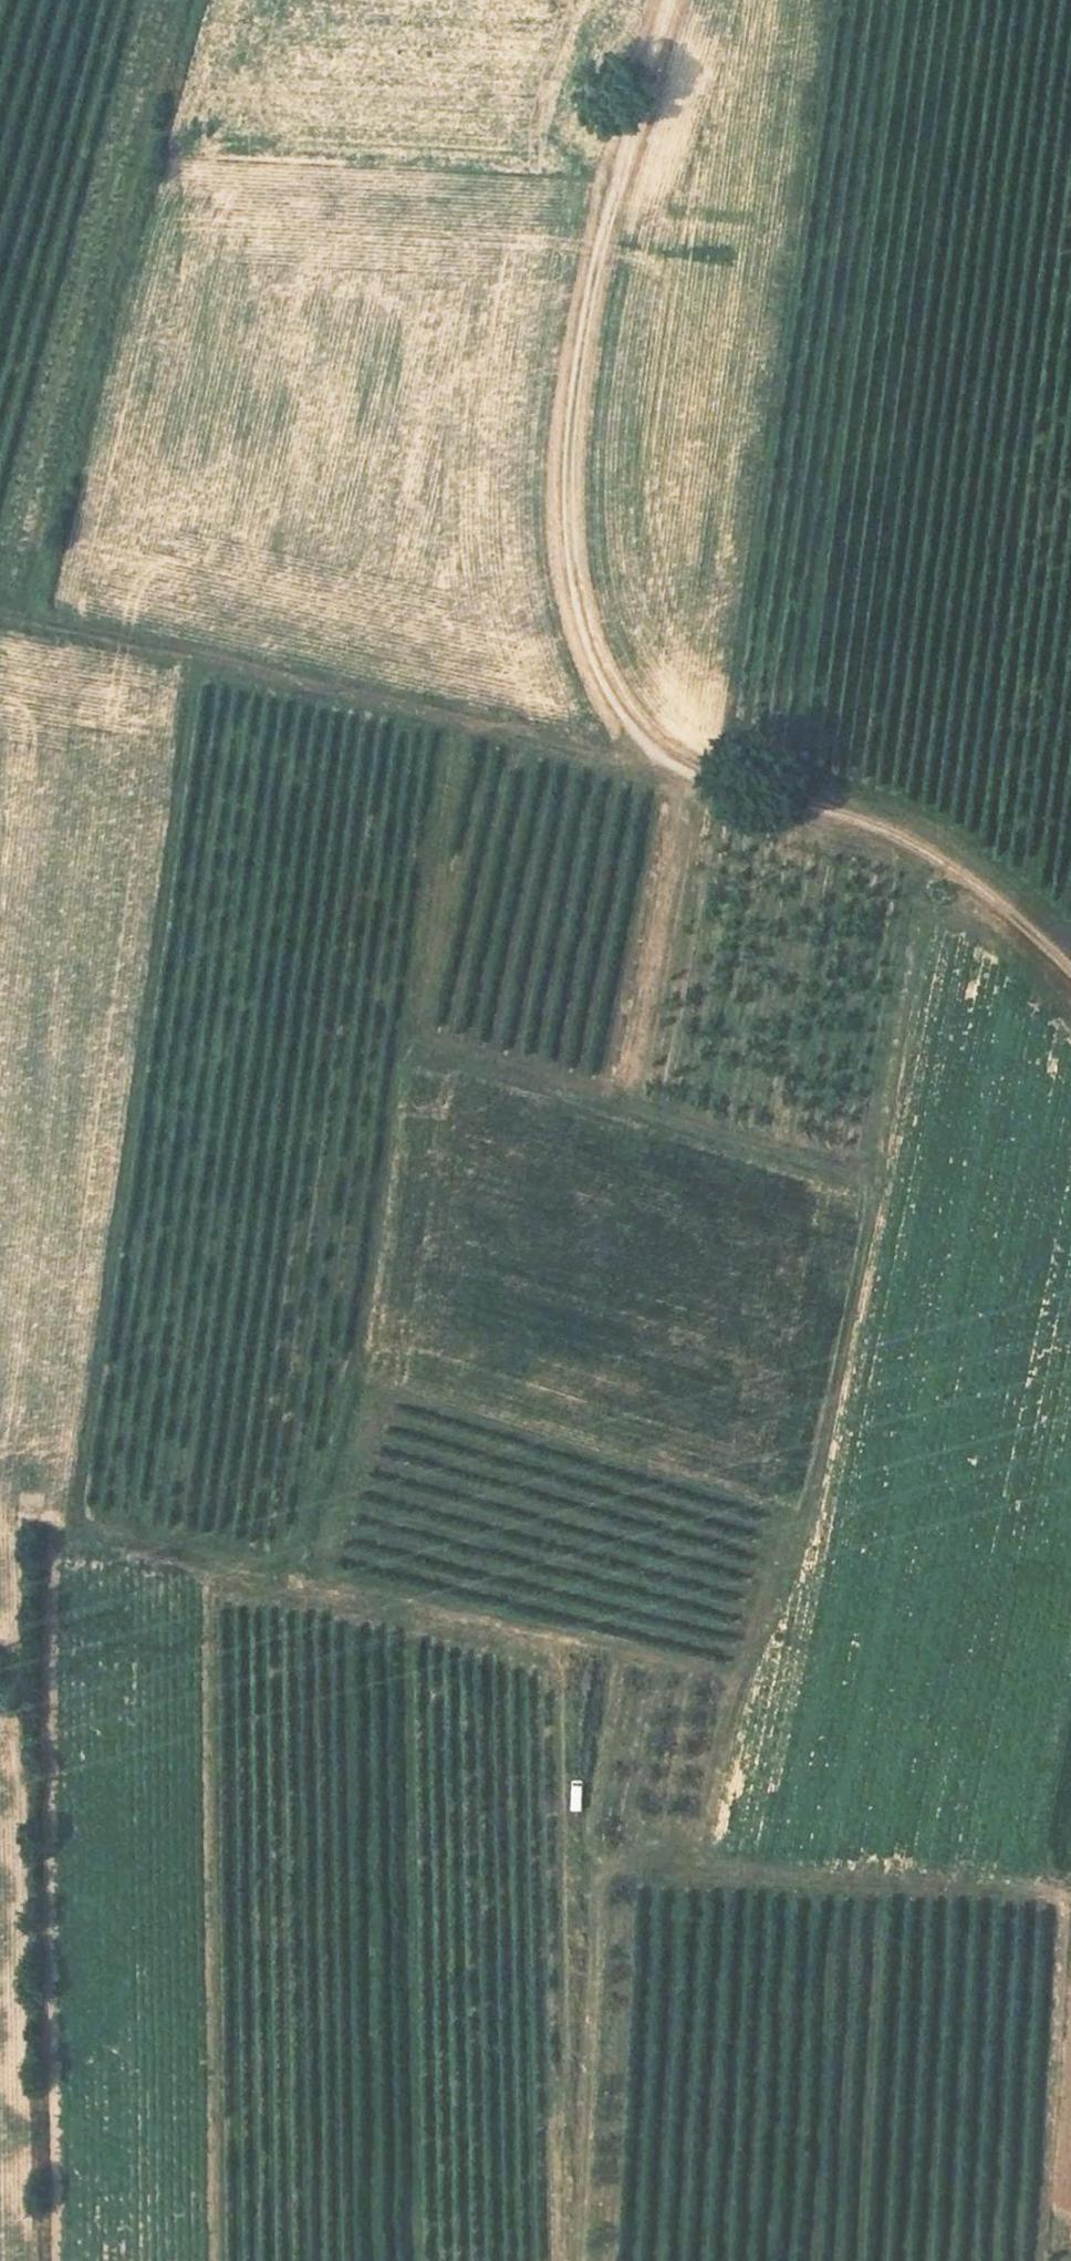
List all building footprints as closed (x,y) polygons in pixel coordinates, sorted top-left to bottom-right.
[(571,1810),(585,1811),(586,1781),(572,1781),(571,1810)]
